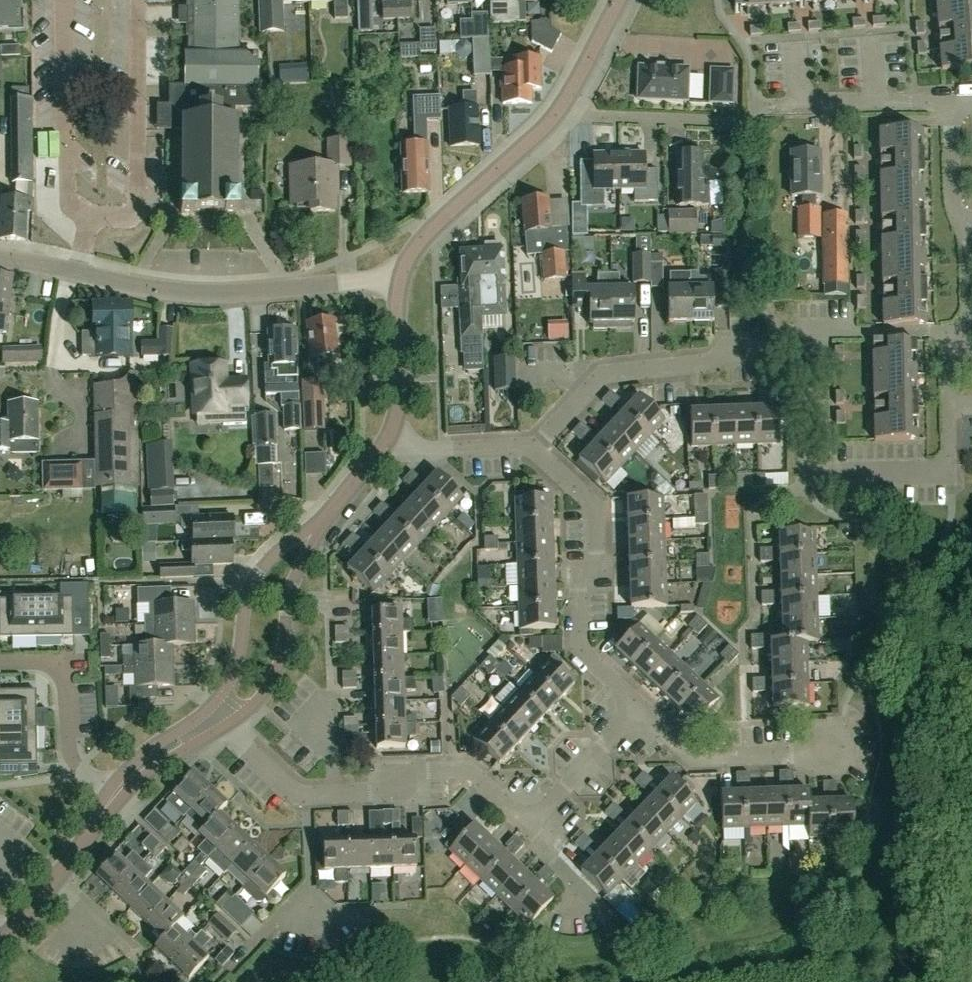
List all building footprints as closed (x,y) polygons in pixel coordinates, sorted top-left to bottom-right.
[(17,0),(0,0),(0,26),(18,25),(17,0)] [(182,170),(180,170),(180,172),(182,172),(181,184),(180,184),(180,186),(181,186),(181,198),(180,198),(180,213),(193,213),(193,212),(224,212),(224,213),(236,213),(236,199),(235,199),(235,186),(237,186),(237,184),(236,184),(236,173),(237,173),(237,170),(236,170),(236,159),(237,159),(238,157),(236,157),(236,146),(238,146),(238,144),(236,144),(236,132),(238,132),(238,130),(236,130),(236,119),(233,119),(233,108),(255,109),(256,57),(236,56),(237,0),(186,0),(186,37),(193,37),(193,56),(185,56),(185,88),(169,88),(169,105),(165,106),(165,123),(182,123),(182,130),(180,130),(180,132),(182,132),(182,143),(180,143),(180,146),(182,146),(182,157),(180,157),(180,159),(182,159),(182,170)] [(308,0),(257,0),(258,32),(284,31),(283,4),(309,3),(308,0)] [(309,3),(334,2),(334,19),(347,19),(346,0),(308,0),(309,3)] [(397,3),(398,19),(411,19),(410,0),(397,0),(397,3)] [(490,22),(520,22),(519,3),(522,0),(538,0),(490,0),(490,22)] [(742,8),(846,0),(733,0),(734,13),(742,12),(742,8)] [(971,68),(971,0),(937,0),(942,71),(971,68)] [(398,19),(397,3),(382,4),(383,20),(398,19)] [(357,10),(358,33),(372,32),(371,9),(357,10)] [(472,39),(488,39),(486,14),(471,15),(472,39)] [(872,27),(885,26),(884,18),(872,19),(872,27)] [(865,27),(864,19),(852,20),(852,28),(865,27)] [(550,22),(531,22),(532,42),(550,53),(560,34),(550,30),(550,22)] [(923,22),(915,23),(916,35),(924,35),(923,22)] [(808,32),(820,31),(820,23),(808,23),(807,23),(808,32)] [(787,25),(788,33),(800,32),(799,24),(787,25)] [(762,35),(762,27),(749,28),(750,36),(762,35)] [(435,29),(419,30),(420,53),(436,52),(435,29)] [(488,39),(472,39),(473,76),(489,75),(488,39)] [(459,41),(455,46),(455,53),(460,58),(467,58),(471,53),(471,46),(466,41),(459,41)] [(917,55),(926,55),(925,43),(917,43),(917,55)] [(18,57),(17,46),(8,47),(8,57),(18,57)] [(8,47),(0,47),(0,57),(1,57),(8,57),(8,47)] [(502,68),(502,104),(531,104),(530,89),(542,89),(540,57),(512,58),(513,68),(502,68)] [(296,65),(297,82),(308,81),(307,65),(296,65)] [(639,67),(638,100),(686,102),(687,69),(639,67)] [(733,70),(712,70),(712,102),(733,102),(733,70)] [(11,92),(12,183),(32,183),(31,99),(28,99),(28,92),(11,92)] [(450,147),(479,145),(477,108),(476,108),(475,93),(462,94),(463,109),(448,109),(450,147)] [(403,193),(428,192),(426,146),(425,121),(439,121),(439,97),(413,98),(415,146),(401,146),(403,193)] [(923,130),(880,130),(882,326),(926,325),(923,130)] [(350,166),(349,141),(328,141),(328,166),(290,167),(291,205),(310,205),(310,212),(335,212),(334,187),(337,187),(336,167),(350,166)] [(862,147),(853,147),(854,159),(862,159),(862,147)] [(819,153),(791,153),(791,198),(800,198),(802,211),(799,211),(799,238),(819,238),(819,210),(815,210),(815,198),(820,198),(819,153)] [(702,168),(702,154),(676,154),(677,207),(708,206),(708,183),(711,179),(711,171),(708,168),(702,168)] [(620,190),(619,155),(592,156),(592,171),(580,171),(580,202),(604,202),(604,190),(620,190)] [(619,155),(620,190),(633,189),(634,201),(657,201),(656,170),(645,170),(644,155),(619,155)] [(862,167),(854,167),(854,180),(862,180),(862,167)] [(25,241),(26,212),(32,212),(33,200),(26,200),(6,199),(5,209),(1,209),(0,224),(0,239),(25,241)] [(544,281),(565,279),(563,253),(567,252),(565,228),(550,229),(547,200),(521,202),(527,256),(542,255),(544,281)] [(668,235),(696,235),(696,211),(668,211),(668,235)] [(863,212),(855,212),(855,224),(863,224),(863,212)] [(848,286),(847,216),(821,216),(822,286),(823,286),(823,296),(846,296),(846,286),(848,286)] [(667,234),(667,217),(656,217),(656,234),(667,234)] [(863,232),(855,232),(855,244),(864,244),(863,232)] [(579,250),(579,236),(570,236),(570,251),(579,250)] [(700,247),(724,247),(724,237),(700,237),(700,247)] [(481,251),(479,251),(481,286),(478,287),(479,317),(480,317),(500,316),(499,286),(504,285),(502,250),(494,250),(493,246),(481,247),(481,251)] [(481,286),(479,251),(460,252),(462,287),(458,287),(460,335),(461,354),(481,353),(481,334),(480,317),(479,317),(478,287),(481,286)] [(650,284),(650,255),(632,255),(632,284),(650,284)] [(650,284),(650,288),(662,288),(662,255),(650,255),(650,284)] [(611,274),(611,330),(631,329),(631,323),(634,323),(633,289),(620,288),(619,274),(619,264),(610,264),(610,274),(611,274)] [(690,322),(689,273),(668,273),(668,323),(690,322)] [(689,273),(690,322),(712,322),(712,288),(709,288),(709,278),(698,278),(698,273),(689,273)] [(611,274),(610,274),(597,275),(597,289),(585,289),(585,276),(572,276),(573,308),(590,307),(590,324),(593,324),(594,330),(611,330),(611,274)] [(716,288),(716,307),(729,307),(728,289),(730,289),(729,274),(714,275),(714,288),(716,288)] [(2,354),(3,346),(7,312),(8,312),(13,277),(0,275),(0,354),(2,354)] [(864,276),(856,277),(856,289),(864,289),(864,276)] [(865,297),(856,297),(856,309),(865,309),(865,297)] [(94,332),(81,333),(81,356),(128,355),(128,303),(94,304),(94,332)] [(554,330),(575,329),(575,315),(553,316),(554,330)] [(333,320),(306,324),(310,358),(316,357),(318,370),(332,368),(330,356),(337,355),(333,320)] [(290,332),(290,326),(277,327),(277,332),(268,333),(269,366),(262,366),(263,396),(294,395),(294,389),(300,388),(300,381),(293,381),(293,378),(296,378),(294,331),(290,332)] [(173,357),(173,329),(158,328),(159,339),(142,340),(141,356),(173,357)] [(568,361),(568,334),(531,333),(531,361),(568,361)] [(874,441),(917,440),(915,342),(888,342),(888,339),(872,339),(874,441)] [(19,347),(7,348),(8,363),(20,363),(19,347)] [(843,360),(843,348),(834,348),(834,360),(843,360)] [(494,359),(495,391),(515,390),(514,358),(494,359)] [(228,361),(190,364),(194,414),(197,426),(223,426),(246,425),(245,406),(246,406),(245,381),(230,381),(230,383),(229,377),(228,361)] [(316,381),(302,382),(303,430),(323,429),(322,397),(316,397),(316,381)] [(94,462),(94,490),(95,518),(137,516),(137,386),(112,386),(92,386),(94,462)] [(606,396),(616,405),(620,400),(610,391),(606,396)] [(835,392),(835,405),(844,404),(843,392),(835,392)] [(623,412),(649,436),(665,419),(639,395),(623,412)] [(616,405),(606,396),(601,401),(611,410),(616,405)] [(0,423),(0,450),(9,450),(9,455),(37,454),(37,441),(37,404),(7,404),(7,423),(0,423)] [(282,406),(283,431),(301,431),(300,405),(282,406)] [(757,408),(735,409),(736,445),(758,444),(757,408)] [(757,408),(758,444),(780,443),(778,408),(757,408)] [(736,445),(735,409),(713,410),(714,445),(736,445)] [(714,445),(713,410),(691,411),(692,446),(714,445)] [(649,436),(623,412),(609,428),(634,452),(649,436)] [(836,425),(844,425),(844,412),(836,412),(836,425)] [(276,446),(275,415),(255,415),(256,447),(276,446)] [(576,428),(586,437),(591,432),(581,423),(576,428)] [(586,437),(576,428),(572,433),(582,442),(586,437)] [(634,452),(609,428),(594,443),(620,467),(634,452)] [(620,467),(594,443),(579,459),(605,484),(620,467)] [(172,467),(171,454),(145,455),(146,468),(172,467)] [(94,490),(94,462),(41,463),(41,492),(94,490)] [(257,466),(258,488),(272,487),(272,465),(257,466)] [(407,475),(417,484),(421,480),(411,471),(407,475)] [(421,489),(447,514),(462,498),(436,473),(421,489)] [(417,484),(407,475),(402,480),(412,489),(417,484)] [(688,490),(702,489),(701,477),(687,478),(688,490)] [(421,489),(406,505),(432,530),(447,514),(421,489)] [(264,501),(264,491),(238,492),(239,502),(264,501)] [(516,518),(552,517),(551,499),(529,499),(529,493),(516,493),(516,518)] [(629,521),(665,520),(664,509),(664,498),(628,499),(629,521)] [(382,502),(377,507),(387,516),(392,511),(382,502)] [(406,505),(391,521),(417,545),(432,530),(406,505)] [(191,542),(231,541),(233,541),(232,516),(198,518),(198,507),(141,508),(141,526),(175,526),(175,524),(180,524),(181,528),(182,530),(193,530),(193,541),(191,541),(191,542)] [(387,516),(377,507),(373,512),(383,521),(387,516)] [(467,531),(474,524),(462,513),(456,520),(467,531)] [(553,541),(552,517),(516,518),(517,542),(553,541)] [(707,519),(694,519),(683,520),(684,530),(694,529),(694,526),(708,525),(707,519)] [(665,541),(665,520),(629,521),(630,542),(665,541)] [(417,545),(391,521),(377,537),(403,561),(417,545)] [(141,531),(142,544),(155,543),(154,531),(141,531)] [(781,556),(816,555),(815,532),(780,533),(781,556)] [(348,539),(358,548),(362,543),(352,534),(348,539)] [(377,537),(362,552),(388,576),(403,561),(377,537)] [(358,548),(348,539),(343,544),(353,553),(358,548)] [(191,542),(191,541),(181,542),(181,552),(192,552),(192,565),(212,564),(232,564),(231,541),(191,542)] [(553,565),(553,541),(517,542),(518,566),(553,565)] [(665,541),(630,542),(630,564),(666,563),(665,541)] [(388,576),(362,552),(347,568),(373,592),(388,576)] [(816,555),(781,556),(781,577),(816,577),(816,555)] [(666,563),(630,564),(631,585),(666,584),(666,563)] [(192,565),(187,565),(159,566),(159,579),(212,577),(212,564),(192,565)] [(554,589),(553,565),(518,566),(519,590),(554,589)] [(712,584),(712,576),(705,576),(705,583),(702,583),(696,605),(697,608),(707,608),(712,584)] [(817,598),(816,577),(781,577),(782,599),(817,598)] [(501,580),(477,581),(478,588),(491,588),(491,589),(501,588),(501,580)] [(440,587),(431,584),(428,583),(424,593),(429,597),(436,599),(440,587)] [(666,584),(631,585),(632,608),(667,607),(666,584)] [(60,585),(60,599),(35,600),(36,638),(87,637),(86,585),(60,585)] [(144,625),(193,623),(192,603),(170,603),(170,588),(137,589),(137,604),(148,604),(148,615),(143,615),(144,625)] [(554,589),(519,590),(519,613),(555,612),(554,589)] [(817,598),(782,599),(783,621),(818,620),(817,598)] [(36,638),(35,600),(0,599),(0,638),(36,638)] [(427,601),(427,613),(441,612),(441,600),(427,601)] [(615,609),(616,617),(632,616),(632,608),(615,609)] [(373,633),(401,633),(401,632),(413,632),(413,631),(421,631),(421,628),(418,626),(413,626),(412,619),(401,620),(401,609),(372,610),(373,633)] [(555,612),(519,613),(520,638),(533,638),(533,631),(555,630),(555,612)] [(118,614),(119,625),(139,624),(139,613),(118,614)] [(690,634),(703,621),(699,616),(689,626),(688,625),(678,636),(683,641),(690,634)] [(627,662),(652,636),(634,619),(626,628),(631,633),(615,650),(627,662)] [(818,620),(783,621),(783,641),(771,641),(771,643),(806,642),(806,643),(818,642),(818,620)] [(708,625),(703,621),(690,634),(694,639),(708,625)] [(194,644),(193,623),(144,625),(134,625),(134,634),(144,634),(155,634),(155,645),(171,644),(194,644)] [(334,635),(348,634),(348,626),(334,627),(334,635)] [(401,633),(373,633),(373,641),(366,641),(367,656),(373,656),(402,655),(401,633)] [(348,634),(334,635),(335,644),(348,644),(348,634)] [(99,646),(109,646),(109,635),(99,635),(99,646)] [(668,651),(652,636),(627,662),(643,677),(668,651)] [(842,651),(853,651),(853,641),(842,641),(842,651)] [(494,660),(505,648),(498,642),(487,653),(490,656),(494,660)] [(806,642),(771,643),(772,665),(807,665),(806,643),(806,642)] [(171,644),(155,645),(133,646),(133,657),(122,657),(122,666),(172,665),(171,644)] [(110,659),(109,646),(99,646),(100,659),(110,659)] [(725,660),(735,651),(730,646),(721,656),(725,660)] [(668,651),(643,677),(660,693),(685,667),(668,651)] [(735,651),(725,660),(730,665),(739,655),(735,651)] [(402,655),(373,656),(374,680),(403,679),(402,655)] [(554,655),(537,672),(563,696),(575,684),(559,669),(563,664),(554,655)] [(504,679),(509,674),(499,665),(494,660),(490,656),(485,661),(504,679)] [(481,665),(500,684),(504,679),(485,661),(481,665)] [(172,686),(172,665),(122,666),(122,675),(134,675),(134,687),(128,687),(129,699),(156,698),(156,686),(172,686)] [(807,685),(807,665),(772,665),(772,686),(807,685)] [(116,676),(116,666),(104,667),(104,676),(116,676)] [(702,683),(685,667),(660,693),(677,709),(702,683)] [(341,681),(356,680),(355,672),(341,673),(341,681)] [(563,696),(537,672),(522,689),(547,713),(563,696)] [(403,679),(374,680),(375,702),(403,701),(403,692),(415,691),(414,678),(403,679)] [(356,680),(341,681),(342,689),(356,689),(356,680)] [(702,683),(677,709),(694,726),(719,700),(702,683)] [(808,706),(807,685),(772,686),(773,707),(808,706)] [(470,696),(460,687),(456,692),(465,701),(470,696)] [(522,689),(506,706),(532,730),(547,713),(522,689)] [(0,691),(0,729),(36,728),(47,728),(47,710),(36,710),(36,691),(0,691)] [(456,692),(451,697),(461,706),(465,701),(456,692)] [(404,720),(403,701),(375,702),(375,725),(404,724),(404,720)] [(506,706),(490,722),(516,746),(532,730),(506,706)] [(415,724),(414,716),(408,716),(404,720),(404,724),(415,724)] [(344,726),(358,726),(357,718),(343,718),(344,726)] [(516,746),(490,722),(474,739),(500,764),(516,746)] [(415,724),(404,724),(375,725),(376,748),(405,747),(404,737),(415,736),(415,724)] [(358,734),(358,726),(344,726),(344,734),(358,734)] [(36,728),(0,729),(0,777),(14,776),(14,779),(37,778),(37,765),(36,728)] [(439,743),(431,743),(431,754),(439,754),(439,743)] [(190,810),(210,789),(193,773),(173,794),(190,810)] [(640,778),(649,787),(653,783),(644,774),(640,778)] [(649,787),(640,778),(635,783),(644,792),(649,787)] [(672,778),(656,795),(682,819),(697,803),(672,778)] [(190,810),(184,816),(200,832),(206,825),(206,826),(218,814),(227,805),(210,789),(190,810)] [(808,827),(809,804),(809,791),(786,792),(787,828),(808,827)] [(787,828),(786,792),(764,793),(766,828),(787,828)] [(764,793),(743,794),(744,829),(766,828),(764,793)] [(744,829),(743,794),(721,795),(722,830),(744,829)] [(656,795),(641,810),(667,835),(682,819),(656,795)] [(852,802),(830,803),(831,838),(853,837),(852,802)] [(809,804),(808,827),(809,839),(831,838),(830,803),(809,804)] [(609,809),(619,818),(623,814),(614,805),(609,809)] [(619,818),(609,809),(605,814),(614,823),(619,818)] [(641,810),(626,826),(652,850),(667,835),(641,810)] [(163,839),(173,829),(153,811),(144,820),(163,839)] [(392,824),(391,811),(383,811),(384,824),(392,824)] [(346,825),(345,812),(337,812),(337,825),(346,825)] [(206,825),(200,832),(198,834),(205,841),(197,850),(200,853),(185,870),(191,876),(200,866),(206,859),(235,829),(218,814),(206,826),(206,825)] [(450,837),(460,828),(450,818),(440,827),(450,837)] [(150,854),(159,844),(140,825),(130,835),(150,854)] [(462,863),(486,837),(473,825),(458,841),(454,838),(445,846),(462,863)] [(626,826),(611,841),(637,866),(652,850),(626,826)] [(173,829),(163,839),(169,844),(178,834),(173,829)] [(251,844),(235,829),(206,859),(223,875),(232,866),(251,844)] [(694,832),(688,838),(696,845),(701,839),(694,832)] [(584,836),(579,840),(589,849),(593,845),(584,836)] [(486,837),(462,863),(478,878),(502,853),(486,837)] [(511,851),(519,842),(515,837),(506,846),(511,851)] [(416,839),(392,840),(393,868),(416,868),(416,839)] [(393,868),(392,840),(369,841),(370,869),(393,868)] [(589,849),(579,840),(575,845),(584,854),(589,849)] [(347,870),(346,841),(323,842),(324,870),(334,870),(335,883),(347,882),(347,870)] [(370,869),(369,841),(346,841),(347,870),(370,869)] [(611,841),(596,857),(622,881),(637,866),(611,841)] [(524,846),(519,842),(511,851),(515,855),(524,846)] [(159,844),(150,854),(155,859),(164,849),(159,844)] [(268,861),(251,844),(232,866),(249,882),(268,861)] [(113,893),(142,861),(132,852),(123,862),(116,856),(96,877),(113,893)] [(502,853),(478,878),(494,894),(519,869),(502,853)] [(622,881),(596,857),(581,873),(607,897),(622,881)] [(142,861),(113,893),(129,908),(149,887),(143,881),(152,871),(142,861)] [(268,861),(249,882),(266,897),(285,876),(268,861)] [(200,866),(191,876),(197,881),(206,872),(200,866)] [(542,880),(550,871),(546,867),(537,876),(542,880)] [(535,885),(519,869),(494,894),(511,910),(535,885)] [(191,876),(185,870),(174,880),(181,887),(191,876)] [(550,871),(542,880),(546,885),(555,876),(550,871)] [(191,876),(181,887),(178,889),(184,895),(197,881),(191,876)] [(535,885),(511,910),(528,927),(552,901),(535,885)] [(372,902),(386,902),(386,886),(372,887),(372,902)] [(149,887),(129,908),(146,924),(166,903),(149,887)] [(222,911),(235,896),(229,890),(215,904),(222,911)] [(253,913),(235,896),(222,911),(240,927),(253,913)] [(166,903),(146,924),(163,939),(164,940),(175,928),(183,919),(166,903)] [(209,925),(218,914),(212,909),(202,919),(209,925)] [(237,931),(218,914),(209,925),(227,942),(237,931)] [(163,939),(163,940),(155,948),(171,964),(201,933),(200,931),(195,937),(190,932),(185,937),(175,928),(164,940),(163,939)] [(201,933),(171,964),(189,980),(208,959),(200,951),(210,940),(201,933)]
